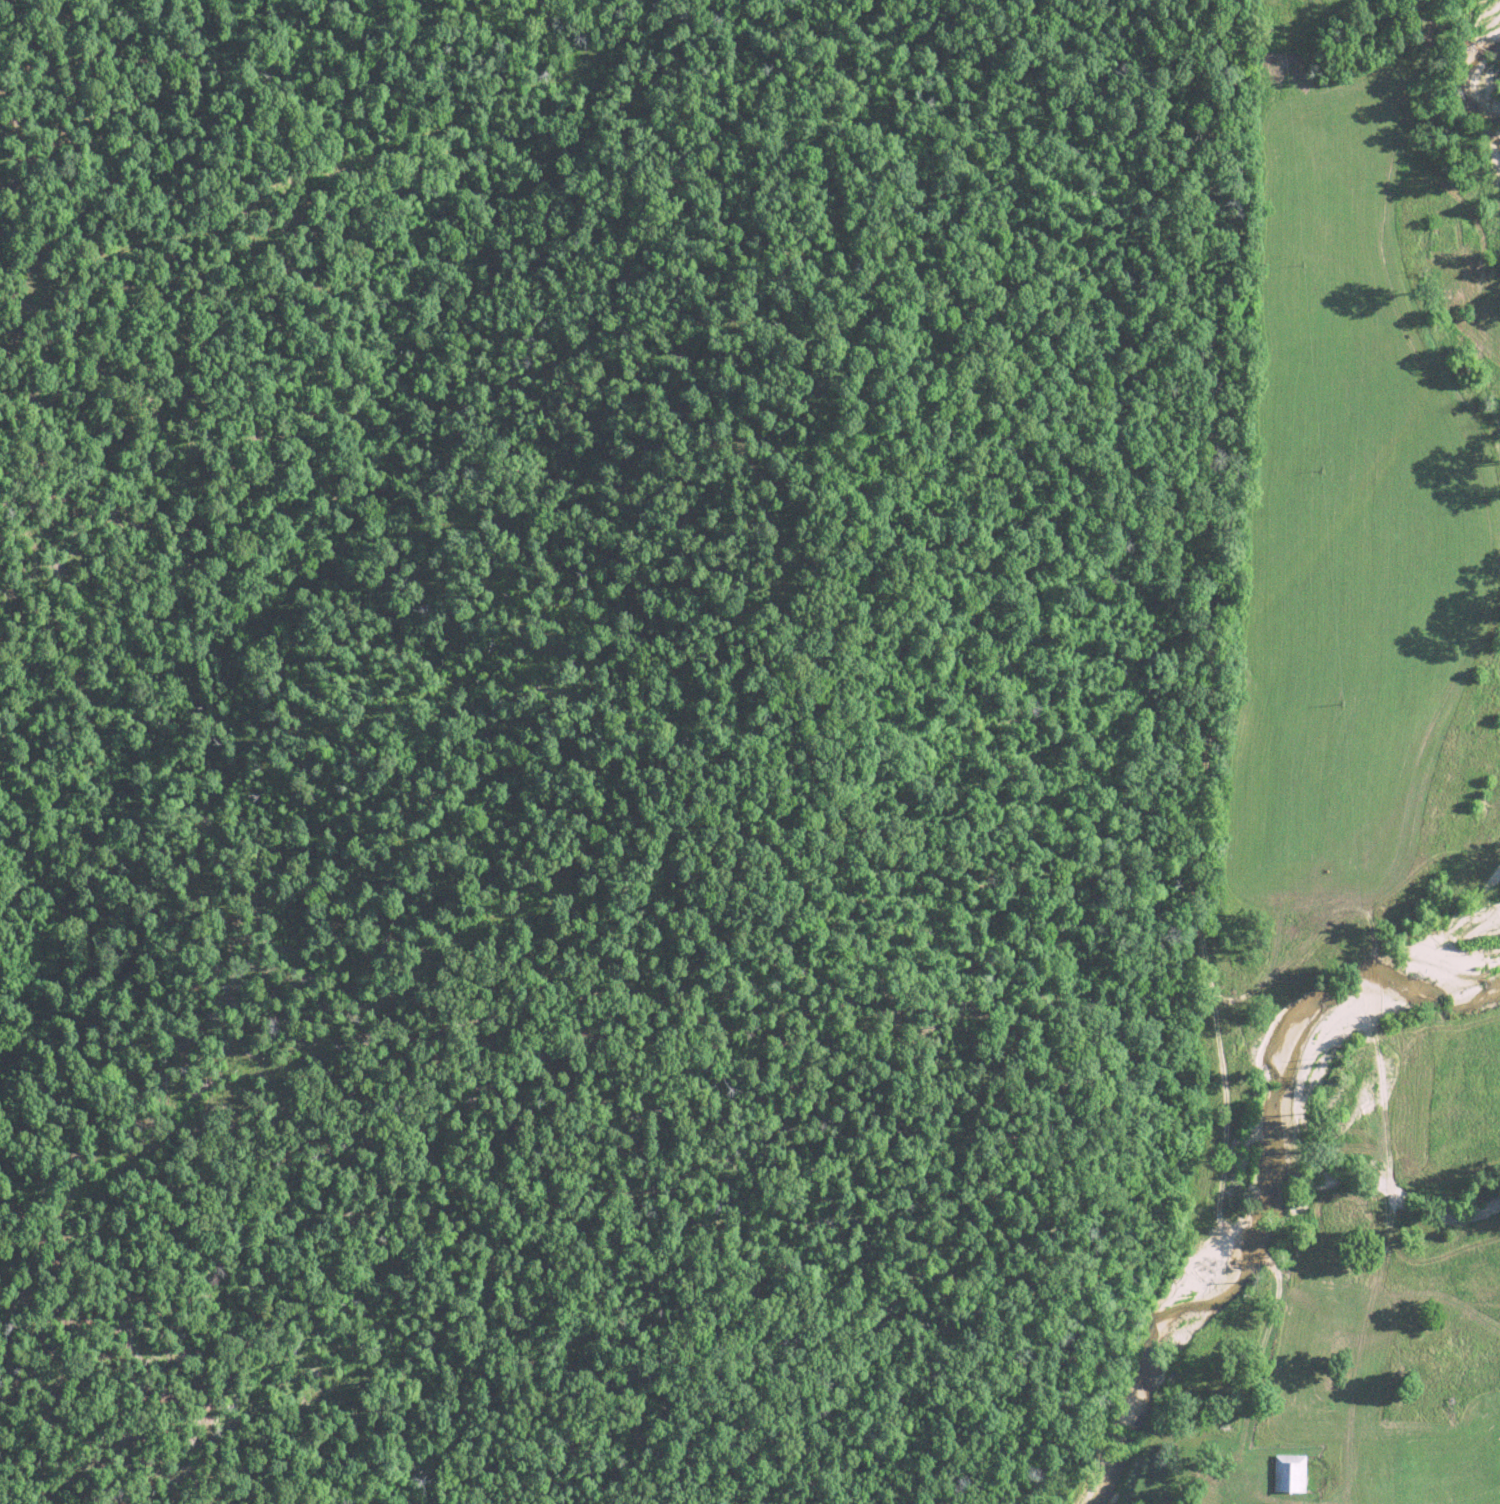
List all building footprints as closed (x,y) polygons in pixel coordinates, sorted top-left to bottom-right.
[(1311,1455),(1280,1455),(1279,1491),(1310,1492),(1311,1455)]
